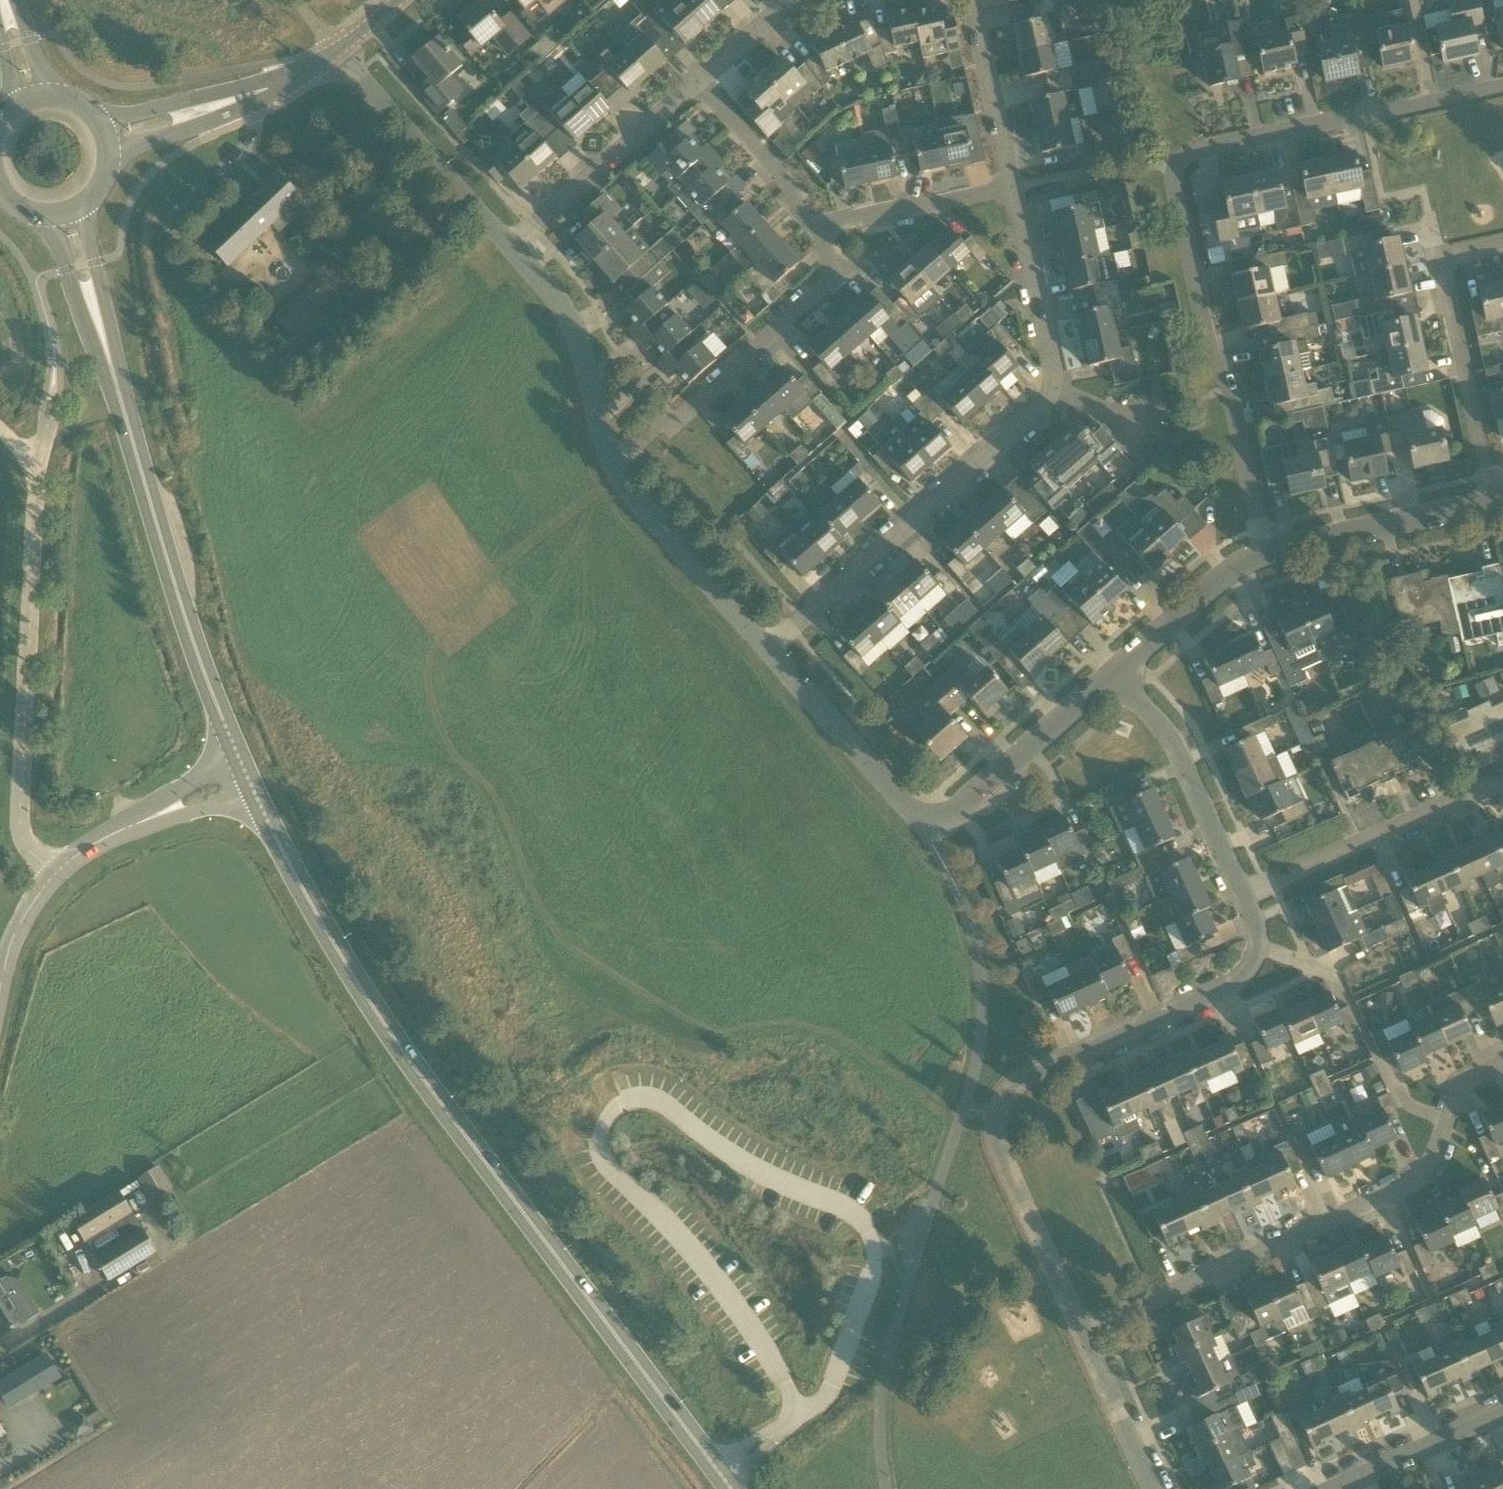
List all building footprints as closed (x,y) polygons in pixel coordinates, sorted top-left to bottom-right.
[(525,9),(535,0),(518,0),(525,9)] [(563,0),(537,0),(548,13),(563,0)] [(680,3),(703,29),(721,13),(710,0),(677,0),(680,3)] [(1031,9),(1054,4),(1053,0),(1029,0),(1031,9)] [(1091,9),(1102,6),(1101,0),(1089,0),(1091,9)] [(1293,0),(1279,0),(1282,12),(1295,9),(1293,0)] [(1378,43),(1384,69),(1415,62),(1407,24),(1422,21),(1417,0),(1397,0),(1400,10),(1360,19),(1366,45),(1378,43)] [(1442,54),(1444,63),(1477,55),(1470,25),(1484,22),(1481,8),(1479,0),(1464,0),(1450,3),(1454,24),(1436,28),(1425,31),(1431,56),(1442,54)] [(654,10),(645,18),(662,38),(671,30),(684,45),(703,29),(680,3),(671,10),(664,1),(654,10)] [(459,21),(466,30),(457,38),(464,47),(463,48),(470,56),(481,47),(494,36),(501,45),(512,36),(520,45),(531,35),(512,13),(500,23),(482,2),(459,21)] [(1020,51),(1051,45),(1045,19),(1057,16),(1054,4),(1031,9),(1033,21),(1014,25),(1020,51)] [(1494,12),(1493,5),(1481,8),(1484,22),(1487,36),(1498,33),(1502,49),(1502,10),(1494,12)] [(952,9),(939,12),(939,9),(914,14),(920,42),(919,42),(923,59),(961,50),(955,25),(952,9)] [(920,42),(914,14),(913,11),(887,16),(890,27),(876,30),(884,55),(897,53),(896,47),(919,42),(920,42)] [(1280,34),(1256,39),(1264,74),(1284,70),(1283,66),(1295,64),(1293,55),(1306,53),(1297,14),(1276,19),(1280,34)] [(1333,43),(1317,46),(1325,82),(1357,75),(1352,48),(1366,45),(1360,19),(1359,15),(1339,19),(1341,27),(1330,29),(1333,43)] [(614,38),(625,50),(648,77),(666,61),(653,46),(662,38),(645,18),(636,25),(632,21),(614,38)] [(884,55),(876,30),(873,19),(858,23),(858,22),(835,33),(849,61),(866,53),(874,68),(880,70),(889,67),(884,55)] [(1200,70),(1205,69),(1209,87),(1239,80),(1233,56),(1246,53),(1246,55),(1248,55),(1240,22),(1218,27),(1223,48),(1202,53),(1203,57),(1198,58),(1200,70)] [(562,44),(551,31),(539,42),(549,53),(550,54),(562,44)] [(805,63),(823,88),(830,81),(826,72),(849,61),(835,33),(813,43),(817,53),(805,63)] [(438,113),(463,92),(449,76),(462,65),(461,64),(447,48),(439,38),(413,60),(430,79),(418,90),(438,113)] [(538,59),(541,63),(550,54),(549,53),(539,42),(527,52),(535,62),(538,59)] [(1026,78),(1045,73),(1048,85),(1071,80),(1069,68),(1071,67),(1066,43),(1051,47),(1051,45),(1020,51),(1026,78)] [(616,78),(633,97),(641,90),(638,86),(648,77),(625,50),(614,60),(607,51),(590,66),(607,86),(616,78)] [(823,88),(805,63),(794,73),(781,58),(763,74),(793,109),(794,108),(812,93),(814,95),(823,88)] [(608,113),(608,112),(612,109),(598,94),(607,86),(590,66),(583,59),(574,67),(580,75),(562,90),(570,99),(593,125),(608,113)] [(925,72),(912,75),(915,87),(928,84),(925,72)] [(744,90),(745,91),(757,105),(747,114),(767,136),(796,111),(794,108),(793,109),(763,74),(744,90)] [(1094,75),(1071,80),(1074,92),(1078,91),(1096,87),(1094,75)] [(1037,127),(1068,120),(1084,117),(1080,101),(1076,100),(1071,80),(1048,85),(1050,97),(1031,101),(1037,127)] [(519,81),(512,88),(518,95),(525,88),(519,81)] [(536,115),(553,135),(561,127),(575,142),(593,125),(570,99),(562,90),(560,87),(541,104),(545,108),(536,115)] [(450,109),(440,119),(456,136),(466,126),(450,109)] [(516,147),(515,147),(538,174),(556,158),(543,143),(553,135),(536,115),(509,139),(516,147)] [(975,115),(963,117),(966,130),(940,135),(946,166),(973,160),(968,141),(980,138),(975,115)] [(1068,120),(1037,127),(1042,154),(1062,149),(1065,161),(1088,156),(1086,144),(1074,147),(1068,120)] [(669,171),(677,180),(668,188),(677,198),(686,190),(695,182),(720,160),(707,144),(700,151),(689,138),(696,132),(686,121),(646,158),(662,176),(669,171)] [(946,166),(940,135),(914,141),(911,129),(899,132),(904,155),(916,153),(920,172),(946,166)] [(897,177),(893,158),(904,155),(899,132),(884,135),(877,130),(860,134),(861,137),(871,183),(897,177)] [(836,143),(838,158),(826,161),(831,184),(843,182),(844,189),(871,183),(861,137),(836,143)] [(812,145),(802,154),(810,164),(821,155),(812,145)] [(538,174),(515,147),(497,163),(490,155),(480,163),(497,183),(507,175),(520,190),(538,174)] [(1327,160),(1335,193),(1360,188),(1366,213),(1379,210),(1371,171),(1359,173),(1355,154),(1327,160)] [(702,225),(705,223),(722,207),(714,197),(729,184),(718,172),(725,166),(720,160),(695,182),(686,190),(695,201),(687,209),(702,225)] [(1335,193),(1327,160),(1300,166),(1304,186),(1293,188),(1301,227),(1305,227),(1314,225),(1315,224),(1312,211),(1337,205),(1334,193),(1335,193)] [(1293,188),(1281,191),(1276,171),(1249,177),(1257,214),(1273,211),(1278,233),(1301,227),(1293,188)] [(205,243),(227,266),(300,196),(278,172),(205,243)] [(1257,214),(1249,177),(1222,183),(1227,209),(1213,211),(1220,241),(1237,237),(1236,233),(1260,227),(1257,215),(1257,214)] [(1055,212),(1061,238),(1094,231),(1089,208),(1099,205),(1096,191),(1072,196),(1075,208),(1055,212)] [(576,239),(595,261),(624,235),(623,235),(610,219),(618,212),(603,195),(580,215),(590,227),(576,239)] [(641,204),(640,211),(645,216),(654,208),(646,199),(641,204)] [(729,214),(722,207),(705,223),(713,232),(721,224),(738,243),(762,222),(744,201),(729,214)] [(1380,215),(1370,217),(1373,231),(1384,228),(1381,215),(1380,215)] [(780,243),(762,222),(738,243),(740,245),(756,264),(780,243)] [(624,235),(595,261),(614,282),(627,270),(638,282),(647,274),(661,262),(684,242),(672,229),(650,249),(631,228),(623,235),(624,235)] [(969,253),(978,262),(987,254),(971,236),(962,244),(949,229),(929,246),(950,270),(969,253)] [(1098,258),(1100,257),(1094,231),(1061,238),(1067,265),(1098,258)] [(1132,250),(1144,247),(1141,231),(1128,234),(1132,250)] [(1351,259),(1355,277),(1370,274),(1370,273),(1404,266),(1398,238),(1378,243),(1376,231),(1341,239),(1344,254),(1349,253),(1351,259)] [(1341,239),(1314,245),(1318,260),(1344,254),(1341,239)] [(1264,241),(1249,245),(1252,259),(1267,255),(1264,241)] [(690,243),(679,249),(685,262),(696,256),(690,243)] [(774,302),(792,286),(784,277),(799,263),(780,243),(756,264),(757,264),(775,284),(765,293),(760,297),(768,306),(774,302)] [(929,246),(909,264),(930,288),(950,270),(929,246)] [(1248,260),(1250,271),(1232,276),(1238,303),(1273,295),(1268,270),(1284,267),(1287,266),(1284,252),(1267,255),(1252,259),(1248,260)] [(1073,291),(1093,286),(1095,298),(1118,293),(1116,281),(1104,284),(1098,258),(1067,265),(1073,291)] [(625,293),(634,303),(625,311),(635,323),(628,329),(633,335),(667,305),(652,288),(670,272),(661,262),(647,274),(638,282),(625,293)] [(930,288),(909,264),(889,282),(902,297),(892,305),(908,323),(909,323),(919,314),(910,305),(930,288)] [(1358,317),(1393,309),(1390,298),(1410,293),(1404,266),(1370,273),(1370,274),(1375,296),(1354,301),(1358,317)] [(716,299),(730,288),(723,280),(719,283),(709,271),(699,279),(716,299)] [(708,290),(700,281),(688,292),(696,301),(708,290)] [(1501,332),(1498,319),(1502,318),(1502,283),(1479,288),(1481,297),(1469,300),(1477,337),(1501,332)] [(1095,298),(1098,309),(1078,314),(1084,340),(1115,333),(1109,307),(1121,305),(1118,293),(1095,298)] [(884,313),(869,295),(868,294),(848,312),(869,336),(880,327),(889,337),(905,355),(921,340),(907,324),(908,323),(892,305),(884,313)] [(1284,333),(1311,327),(1308,313),(1279,320),(1274,296),(1273,295),(1238,303),(1244,330),(1267,325),(1270,336),(1284,333)] [(1174,301),(1158,305),(1161,319),(1177,315),(1174,301)] [(1009,313),(1000,303),(992,309),(1001,320),(1009,313)] [(974,314),(966,304),(953,315),(962,325),(974,314)] [(664,356),(677,345),(691,333),(667,305),(633,335),(646,351),(654,344),(664,356)] [(981,319),(991,330),(997,324),(1001,320),(992,309),(981,319)] [(1387,351),(1421,344),(1415,316),(1395,321),(1393,309),(1358,317),(1363,341),(1384,336),(1387,351)] [(848,312),(828,330),(849,354),(869,336),(848,312)] [(945,323),(953,332),(962,325),(953,315),(945,323)] [(979,362),(998,383),(1018,366),(1004,351),(1014,343),(997,324),(991,330),(988,333),(988,334),(969,351),(979,362)] [(1152,326),(1147,333),(1156,338),(1160,331),(1152,326)] [(1287,345),(1286,345),(1268,349),(1259,351),(1265,379),(1300,371),(1310,369),(1307,354),(1309,354),(1307,346),(1320,343),(1317,326),(1311,327),(1284,333),(1287,345)] [(821,362),(812,370),(828,388),(835,383),(839,379),(831,370),(849,354),(828,330),(808,347),(821,362)] [(1131,347),(1119,350),(1115,333),(1084,340),(1090,366),(1109,362),(1115,386),(1139,380),(1131,347)] [(934,350),(942,359),(954,349),(946,340),(934,350)] [(686,356),(677,345),(664,356),(657,363),(670,378),(678,372),(689,384),(716,360),(700,343),(686,356)] [(1339,344),(1343,360),(1349,359),(1346,343),(1339,344)] [(1333,345),(1337,362),(1343,360),(1339,344),(1333,345)] [(1406,389),(1403,376),(1427,370),(1421,344),(1387,351),(1391,367),(1376,370),(1378,380),(1370,382),(1369,378),(1348,383),(1352,400),(1372,395),(1373,396),(1406,389)] [(979,362),(959,380),(982,405),(1002,388),(998,383),(979,362)] [(1499,366),(1485,369),(1486,377),(1501,374),(1499,366)] [(885,377),(892,386),(904,375),(896,367),(885,377)] [(821,393),(805,375),(796,383),(783,368),(762,386),(783,409),(803,392),(811,402),(821,393)] [(1276,417),(1276,418),(1290,415),(1301,412),(1323,407),(1334,405),(1331,389),(1317,392),(1315,384),(1304,386),(1300,371),(1265,379),(1271,406),(1298,400),(1301,411),(1277,417),(1277,416),(1276,417)] [(953,373),(933,390),(932,389),(914,406),(921,414),(930,423),(948,408),(961,423),(982,405),(959,380),(953,373)] [(742,404),(763,427),(783,409),(762,386),(742,404)] [(1489,393),(1495,419),(1502,418),(1502,391),(1489,393)] [(742,463),(752,454),(743,445),(763,427),(742,404),(722,421),(735,436),(726,444),(742,463)] [(1323,407),(1301,412),(1290,415),(1292,423),(1303,420),(1307,441),(1296,443),(1300,462),(1284,465),(1285,472),(1279,473),(1281,483),(1287,481),(1291,496),(1324,488),(1321,477),(1337,474),(1323,407)] [(869,411),(858,420),(866,430),(878,421),(869,411)] [(1421,412),(1387,419),(1394,451),(1409,447),(1414,469),(1447,461),(1440,429),(1425,433),(1421,412)] [(951,447),(930,423),(921,414),(901,432),(930,465),(951,447)] [(843,418),(834,426),(838,430),(847,423),(843,418)] [(1366,428),(1341,433),(1351,482),(1386,475),(1381,454),(1394,451),(1387,419),(1365,424),(1366,428)] [(856,420),(847,429),(855,438),(864,429),(856,420)] [(1095,459),(1102,467),(1120,451),(1095,423),(1086,430),(1080,422),(1054,445),(1079,473),(1095,459)] [(901,432),(872,457),(888,476),(897,467),(910,482),(930,465),(901,432)] [(1064,487),(1071,480),(1079,473),(1054,445),(1029,467),(1036,474),(1028,482),(1052,510),(1070,494),(1064,487)] [(1341,445),(1332,447),(1336,460),(1345,458),(1341,445)] [(790,456),(797,465),(809,455),(801,446),(790,456)] [(752,454),(742,463),(751,472),(760,464),(752,454)] [(867,489),(876,481),(859,463),(850,471),(858,480),(838,497),(860,521),(880,504),(867,489)] [(789,482),(797,491),(808,481),(800,472),(789,482)] [(769,492),(777,501),(789,491),(780,482),(769,492)] [(1108,505),(1120,494),(1111,484),(1099,495),(1108,505)] [(1032,524),(1042,515),(1046,511),(1030,493),(1016,505),(1003,490),(983,507),(1004,532),(1024,514),(1032,524)] [(1165,490),(1155,499),(1151,495),(1132,513),(1136,518),(1167,553),(1168,553),(1186,537),(1176,526),(1188,516),(1195,510),(1184,497),(1177,504),(1165,490)] [(1093,512),(1096,516),(1100,512),(1108,505),(1099,495),(1091,502),(1087,506),(1093,512)] [(821,518),(840,539),(860,521),(838,497),(817,515),(820,519),(821,518)] [(758,502),(747,513),(757,524),(769,513),(758,502)] [(1068,517),(1076,527),(1090,515),(1082,505),(1068,517)] [(983,507),(963,525),(984,549),(1004,532),(983,507)] [(1049,517),(1039,526),(1048,537),(1059,527),(1049,517)] [(843,542),(840,539),(821,518),(820,519),(801,535),(822,560),(843,542)] [(1117,533),(1106,542),(1105,543),(1128,569),(1140,559),(1152,573),(1171,556),(1168,553),(1167,553),(1136,518),(1118,534),(1117,533)] [(1076,534),(1093,554),(1102,564),(1084,579),(1108,606),(1108,605),(1126,590),(1116,579),(1128,569),(1105,543),(1106,542),(1089,523),(1076,534)] [(772,543),(773,544),(764,553),(780,570),(789,563),(802,577),(822,560),(801,535),(793,525),(772,543)] [(964,567),(984,549),(963,525),(943,543),(956,558),(947,565),(963,584),(972,576),(964,567)] [(1025,578),(1036,568),(1028,559),(1017,569),(1025,578)] [(896,579),(917,603),(937,585),(948,597),(957,589),(942,572),(933,580),(916,561),(896,579)] [(1493,622),(1498,647),(1502,646),(1502,589),(1502,585),(1498,567),(1498,564),(1481,568),(1482,572),(1448,579),(1447,575),(1446,576),(1458,630),(1459,629),(1493,622)] [(1012,580),(1001,568),(992,575),(1003,588),(1012,580)] [(1057,585),(1045,595),(1063,616),(1064,615),(1063,614),(1073,604),(1092,626),(1111,609),(1108,605),(1108,606),(1084,579),(1084,580),(1077,572),(1059,588),(1057,585)] [(1412,628),(1439,622),(1443,639),(1461,635),(1459,629),(1458,630),(1446,576),(1423,581),(1421,573),(1390,580),(1400,622),(1410,620),(1412,628)] [(917,603),(896,579),(876,597),(878,600),(897,620),(917,603)] [(1018,625),(1047,658),(1048,658),(1066,642),(1050,625),(1061,615),(1062,616),(1063,616),(1045,595),(1039,589),(1027,599),(1034,607),(1016,622),(1018,625)] [(1338,655),(1335,649),(1356,639),(1342,608),(1328,614),(1320,598),(1297,608),(1299,613),(1300,612),(1322,661),(1323,662),(1338,655)] [(897,620),(878,600),(859,617),(880,641),(900,623),(897,620)] [(967,600),(956,610),(966,622),(978,612),(967,600)] [(1301,671),(1322,661),(1300,612),(1299,613),(1278,623),(1283,635),(1269,642),(1273,649),(1290,688),(1306,681),(1301,671)] [(843,657),(859,676),(868,668),(860,658),(880,641),(859,617),(839,634),(852,649),(843,657)] [(979,619),(968,629),(974,636),(986,626),(980,619),(979,619)] [(1051,662),(1048,658),(1047,658),(1018,625),(1001,641),(997,637),(985,648),(1007,673),(1019,663),(1032,678),(1051,662)] [(920,645),(929,655),(941,644),(932,635),(920,645)] [(1283,671),(1273,649),(1262,654),(1253,636),(1229,647),(1242,675),(1266,664),(1272,676),(1283,671)] [(1242,675),(1229,647),(1204,658),(1213,676),(1202,681),(1212,703),(1222,699),(1223,698),(1218,686),(1242,675)] [(916,657),(904,668),(913,677),(922,669),(925,667),(916,657)] [(925,667),(922,669),(937,685),(945,678),(930,662),(925,667)] [(969,698),(974,703),(987,718),(995,712),(991,707),(996,703),(996,702),(1008,692),(995,677),(988,669),(977,679),(966,666),(962,662),(945,678),(937,685),(957,708),(969,698)] [(1492,677),(1474,686),(1480,700),(1499,691),(1492,677)] [(1343,698),(1360,690),(1354,679),(1338,686),(1343,698)] [(914,705),(929,721),(916,733),(940,760),(965,738),(947,717),(957,708),(937,685),(914,705)] [(1466,685),(1452,689),(1455,701),(1469,697),(1466,685)] [(1222,699),(1212,703),(1216,713),(1223,710),(1224,704),(1222,699)] [(1478,707),(1496,747),(1502,744),(1502,702),(1491,708),(1488,702),(1478,707)] [(1297,703),(1284,709),(1288,718),(1301,712),(1297,703)] [(1480,754),(1496,747),(1478,707),(1465,713),(1468,718),(1446,728),(1459,757),(1478,748),(1480,754)] [(1400,713),(1391,717),(1396,728),(1405,724),(1400,713)] [(1235,774),(1264,761),(1253,738),(1265,733),(1264,730),(1276,724),(1272,716),(1238,731),(1243,741),(1224,750),(1235,774)] [(1315,734),(1324,729),(1320,721),(1311,725),(1315,734)] [(1379,741),(1395,775),(1406,770),(1408,773),(1420,768),(1412,751),(1413,751),(1403,729),(1390,735),(1390,736),(1380,741),(1379,741)] [(1329,749),(1323,735),(1314,739),(1320,753),(1329,749)] [(1320,753),(1314,739),(1301,745),(1308,759),(1320,753)] [(1379,741),(1380,741),(1379,739),(1365,745),(1366,747),(1355,752),(1370,786),(1383,780),(1384,784),(1396,778),(1395,775),(1379,741)] [(1286,752),(1277,756),(1286,773),(1294,769),(1286,752)] [(1370,786),(1355,752),(1344,757),(1344,755),(1329,762),(1340,784),(1348,800),(1360,795),(1358,791),(1370,786)] [(1276,756),(1264,761),(1235,774),(1246,799),(1252,796),(1275,786),(1275,785),(1280,783),(1287,780),(1276,756)] [(1286,823),(1293,820),(1308,814),(1303,802),(1291,807),(1280,783),(1275,785),(1275,786),(1252,796),(1263,820),(1281,812),(1286,823)] [(1123,803),(1134,827),(1163,814),(1152,789),(1134,797),(1129,786),(1107,796),(1112,808),(1123,803)] [(1174,838),(1163,814),(1134,827),(1145,851),(1134,856),(1139,867),(1139,868),(1160,858),(1155,847),(1174,838)] [(1042,833),(1059,871),(1084,860),(1083,857),(1094,852),(1083,830),(1073,835),(1065,816),(1040,828),(1042,833)] [(1500,836),(1498,831),(1489,835),(1502,866),(1502,834),(1500,836)] [(1036,885),(1037,885),(1061,874),(1059,871),(1042,833),(1018,844),(1020,850),(1036,885)] [(1482,875),(1488,889),(1500,884),(1502,882),(1502,866),(1489,835),(1480,839),(1482,844),(1470,850),(1481,875),(1482,875)] [(994,884),(1004,906),(1039,890),(1037,885),(1036,885),(1020,850),(996,860),(1005,879),(994,884)] [(1481,875),(1470,850),(1457,855),(1455,850),(1446,854),(1462,889),(1471,885),(1469,881),(1481,875)] [(1440,863),(1427,869),(1439,895),(1452,889),(1454,893),(1462,889),(1446,854),(1438,859),(1440,863)] [(1170,896),(1199,883),(1188,859),(1165,869),(1160,858),(1139,868),(1139,867),(1106,881),(1112,893),(1144,879),(1155,903),(1170,896)] [(1346,887),(1381,871),(1376,859),(1319,885),(1324,896),(1306,904),(1317,929),(1346,915),(1356,910),(1346,887)] [(1446,909),(1439,895),(1427,869),(1415,875),(1413,870),(1403,874),(1409,887),(1398,891),(1408,914),(1428,905),(1433,915),(1446,909)] [(1210,908),(1199,883),(1170,896),(1181,920),(1182,921),(1205,910),(1210,908)] [(1081,890),(1071,894),(1074,900),(1078,909),(1088,904),(1081,890)] [(1403,919),(1392,894),(1383,898),(1394,922),(1403,919)] [(1054,923),(1062,919),(1069,916),(1064,905),(1049,912),(1054,923)] [(1216,934),(1205,910),(1182,921),(1181,920),(1164,927),(1181,963),(1203,953),(1198,942),(1216,934)] [(1346,915),(1317,929),(1328,953),(1357,940),(1362,951),(1408,930),(1403,919),(1394,922),(1367,935),(1356,910),(1346,915)] [(1130,932),(1142,926),(1135,912),(1123,917),(1130,932)] [(1005,923),(1012,938),(1025,932),(1018,917),(1005,923)] [(1477,921),(1482,931),(1491,927),(1486,917),(1477,921)] [(1052,937),(1059,934),(1067,931),(1062,919),(1054,923),(1046,926),(1052,937)] [(1477,921),(1467,925),(1472,936),(1482,931),(1477,921)] [(1118,924),(1106,929),(1112,941),(1124,936),(1118,924)] [(1494,934),(1499,946),(1502,944),(1502,932),(1502,931),(1494,934)] [(1133,955),(1124,936),(1112,941),(1116,951),(1093,962),(1095,968),(1106,990),(1130,980),(1121,961),(1133,955)] [(1095,968),(1071,978),(1084,1007),(1108,996),(1106,990),(1095,968)] [(1399,977),(1404,988),(1418,982),(1413,970),(1399,977)] [(1041,979),(1030,984),(1040,1006),(1052,1001),(1059,1018),(1084,1007),(1071,978),(1046,990),(1041,979)] [(1502,1018),(1502,987),(1489,993),(1487,988),(1476,993),(1473,986),(1465,989),(1475,1012),(1478,1020),(1489,1015),(1495,1028),(1502,1024),(1502,1020),(1502,1019),(1502,1018)] [(1464,1017),(1475,1012),(1468,997),(1465,989),(1454,994),(1459,1005),(1434,1016),(1448,1045),(1472,1034),(1464,1017)] [(1359,1028),(1349,1006),(1338,1011),(1329,993),(1305,1004),(1318,1033),(1342,1022),(1347,1034),(1359,1028)] [(1380,993),(1380,1005),(1392,1005),(1392,994),(1380,993)] [(1305,1004),(1281,1015),(1292,1038),(1291,1038),(1294,1044),(1318,1033),(1305,1004)] [(1292,1038),(1281,1015),(1279,1010),(1254,1021),(1262,1039),(1251,1044),(1261,1066),(1272,1061),(1267,1049),(1291,1038),(1292,1038)] [(1434,1016),(1410,1027),(1409,1028),(1412,1034),(1413,1033),(1424,1056),(1448,1045),(1434,1016)] [(1383,1032),(1372,1038),(1382,1060),(1393,1055),(1401,1073),(1426,1061),(1424,1056),(1413,1033),(1412,1034),(1389,1044),(1383,1032)] [(1234,1075),(1254,1066),(1243,1043),(1233,1048),(1227,1035),(1218,1039),(1220,1044),(1208,1050),(1219,1076),(1232,1070),(1234,1075)] [(1219,1076),(1208,1050),(1195,1056),(1193,1051),(1184,1055),(1200,1090),(1208,1086),(1206,1082),(1219,1076)] [(1200,1090),(1184,1055),(1175,1059),(1177,1063),(1165,1069),(1176,1095),(1189,1089),(1191,1094),(1200,1090)] [(1356,1084),(1376,1076),(1372,1066),(1360,1071),(1360,1073),(1352,1077),(1356,1084)] [(1176,1095),(1165,1069),(1152,1075),(1150,1070),(1141,1074),(1157,1109),(1165,1105),(1163,1101),(1176,1095)] [(1308,1076),(1314,1087),(1328,1080),(1323,1069),(1308,1076)] [(1157,1109),(1141,1074),(1132,1078),(1135,1083),(1122,1089),(1133,1114),(1146,1108),(1149,1113),(1157,1109)] [(1328,1080),(1314,1087),(1319,1098),(1333,1091),(1328,1080)] [(1093,1112),(1103,1133),(1114,1128),(1114,1129),(1123,1125),(1121,1120),(1133,1114),(1122,1089),(1109,1094),(1107,1089),(1098,1094),(1104,1107),(1093,1112)] [(1306,1107),(1317,1102),(1312,1091),(1301,1096),(1306,1107)] [(1388,1093),(1377,1098),(1382,1109),(1358,1121),(1361,1127),(1372,1149),(1396,1138),(1387,1120),(1398,1115),(1388,1093)] [(1481,1116),(1489,1134),(1478,1139),(1488,1161),(1499,1156),(1494,1144),(1502,1140),(1502,1106),(1481,1116)] [(1229,1122),(1238,1118),(1233,1107),(1224,1111),(1229,1122)] [(1246,1135),(1241,1124),(1232,1128),(1237,1139),(1246,1135)] [(1192,1129),(1197,1141),(1206,1136),(1201,1125),(1192,1129)] [(1361,1127),(1337,1138),(1349,1166),(1374,1155),(1372,1149),(1361,1127)] [(1188,1145),(1197,1141),(1192,1129),(1183,1134),(1188,1145)] [(1206,1136),(1197,1141),(1202,1152),(1212,1148),(1206,1136)] [(1325,1177),(1349,1166),(1337,1138),(1312,1149),(1307,1137),(1296,1142),(1306,1164),(1317,1159),(1325,1177)] [(1193,1156),(1202,1152),(1197,1141),(1188,1145),(1193,1156)] [(1148,1146),(1153,1157),(1162,1153),(1157,1142),(1148,1146)] [(1153,1157),(1148,1146),(1139,1150),(1144,1161),(1153,1157)] [(1273,1161),(1261,1167),(1273,1193),(1285,1187),(1287,1192),(1296,1188),(1291,1176),(1302,1171),(1291,1148),(1271,1157),(1273,1161)] [(1156,1163),(1161,1174),(1170,1170),(1165,1159),(1156,1163)] [(1161,1174),(1156,1163),(1147,1167),(1152,1179),(1161,1174)] [(159,1165),(138,1179),(145,1190),(166,1176),(160,1168),(159,1165)] [(1260,1199),(1273,1193),(1261,1167),(1247,1173),(1245,1168),(1237,1172),(1254,1207),(1262,1204),(1260,1199)] [(1124,1178),(1130,1191),(1135,1189),(1140,1178),(1137,1172),(1124,1178)] [(1230,1181),(1218,1186),(1230,1212),(1242,1207),(1245,1211),(1254,1207),(1237,1172),(1228,1176),(1230,1181)] [(1473,1219),(1497,1208),(1501,1219),(1502,1219),(1502,1193),(1502,1192),(1492,1197),(1484,1180),(1459,1191),(1461,1196),(1472,1220),(1473,1219)] [(1217,1218),(1230,1212),(1218,1186),(1204,1193),(1202,1188),(1194,1191),(1211,1227),(1220,1223),(1217,1218)] [(95,1258),(109,1280),(155,1251),(119,1191),(72,1220),(85,1241),(115,1223),(125,1240),(95,1258)] [(1202,1231),(1211,1227),(1194,1191),(1185,1196),(1187,1200),(1175,1206),(1187,1232),(1200,1226),(1202,1231)] [(1451,1236),(1474,1225),(1475,1225),(1473,1219),(1472,1220),(1461,1196),(1437,1207),(1440,1213),(1450,1236),(1451,1236)] [(1160,1207),(1151,1211),(1140,1216),(1151,1238),(1162,1233),(1168,1246),(1177,1242),(1175,1238),(1187,1232),(1175,1206),(1162,1212),(1160,1207)] [(1416,1224),(1424,1242),(1413,1247),(1423,1269),(1435,1263),(1430,1252),(1453,1241),(1451,1236),(1450,1236),(1440,1213),(1416,1224)] [(1373,1271),(1371,1272),(1374,1278),(1399,1266),(1404,1277),(1415,1272),(1405,1251),(1394,1255),(1386,1237),(1362,1248),(1373,1271)] [(1335,1254),(1348,1283),(1371,1272),(1373,1271),(1362,1248),(1360,1243),(1335,1254)] [(1308,1288),(1318,1310),(1328,1305),(1329,1305),(1353,1293),(1348,1283),(1335,1254),(1310,1265),(1319,1283),(1308,1288)] [(1483,1281),(1498,1274),(1492,1263),(1478,1269),(1483,1281)] [(0,1279),(0,1280),(0,1336),(0,1337),(26,1322),(0,1279)] [(1498,1294),(1502,1292),(1502,1280),(1502,1279),(1493,1284),(1498,1294)] [(1318,1310),(1308,1288),(1305,1282),(1294,1287),(1291,1280),(1278,1286),(1275,1281),(1267,1285),(1284,1321),(1291,1318),(1288,1312),(1302,1306),(1309,1320),(1320,1315),(1318,1310)] [(1250,1307),(1239,1312),(1250,1336),(1254,1345),(1287,1330),(1283,1321),(1284,1321),(1267,1285),(1258,1289),(1260,1294),(1247,1299),(1250,1307)] [(1467,1289),(1458,1293),(1462,1304),(1472,1299),(1467,1289)] [(1462,1304),(1458,1293),(1448,1297),(1454,1308),(1462,1304)] [(1173,1346),(1177,1356),(1213,1339),(1209,1330),(1212,1329),(1206,1316),(1203,1317),(1198,1306),(1175,1317),(1180,1328),(1172,1331),(1178,1344),(1173,1346)] [(1415,1311),(1420,1323),(1430,1319),(1424,1307),(1415,1311)] [(1239,1312),(1229,1317),(1239,1341),(1250,1336),(1239,1312)] [(1370,1333),(1385,1326),(1379,1314),(1365,1321),(1370,1333)] [(1490,1364),(1502,1359),(1502,1360),(1502,1336),(1498,1324),(1489,1328),(1491,1334),(1479,1339),(1490,1364)] [(1343,1329),(1330,1335),(1335,1346),(1348,1340),(1343,1329)] [(1393,1329),(1386,1332),(1390,1343),(1397,1340),(1393,1329)] [(1213,1339),(1177,1356),(1181,1364),(1186,1362),(1192,1374),(1218,1363),(1212,1349),(1216,1347),(1213,1339)] [(1455,1344),(1471,1379),(1479,1375),(1477,1370),(1490,1364),(1479,1339),(1466,1345),(1463,1340),(1455,1344)] [(1471,1379),(1455,1344),(1447,1347),(1449,1353),(1436,1359),(1447,1384),(1460,1378),(1462,1383),(1471,1379)] [(1308,1345),(1299,1349),(1303,1360),(1312,1356),(1308,1345)] [(1336,1355),(1341,1366),(1351,1361),(1345,1350),(1336,1355)] [(9,1407),(60,1376),(46,1355),(0,1383),(0,1393),(9,1407)] [(1210,1392),(1216,1403),(1238,1393),(1238,1392),(1246,1388),(1231,1356),(1218,1363),(1192,1374),(1197,1387),(1192,1389),(1197,1398),(1210,1392)] [(1270,1378),(1282,1373),(1276,1359),(1265,1364),(1270,1378)] [(1315,1371),(1309,1359),(1300,1364),(1305,1375),(1315,1371)] [(1420,1359),(1401,1368),(1411,1391),(1422,1386),(1428,1398),(1437,1394),(1435,1389),(1447,1384),(1436,1359),(1423,1365),(1420,1359)] [(1357,1376),(1364,1392),(1376,1416),(1388,1411),(1390,1415),(1399,1411),(1394,1399),(1404,1395),(1390,1361),(1357,1376)] [(1268,1390),(1262,1393),(1266,1401),(1271,1398),(1268,1390)] [(1363,1422),(1376,1416),(1364,1392),(1351,1398),(1349,1392),(1340,1396),(1356,1431),(1365,1427),(1363,1422)] [(1238,1393),(1216,1403),(1220,1413),(1202,1422),(1191,1427),(1197,1440),(1192,1442),(1196,1451),(1240,1431),(1240,1430),(1243,1428),(1256,1422),(1247,1402),(1243,1403),(1238,1393)] [(1347,1435),(1356,1431),(1340,1396),(1332,1400),(1334,1406),(1321,1412),(1332,1436),(1345,1430),(1347,1435)] [(1271,1418),(1280,1439),(1295,1471),(1307,1466),(1298,1447),(1296,1443),(1287,1421),(1283,1412),(1271,1418)] [(1332,1436),(1321,1412),(1309,1418),(1306,1412),(1287,1421),(1296,1443),(1307,1438),(1313,1451),(1322,1446),(1320,1442),(1332,1436)] [(84,1414),(68,1424),(77,1438),(93,1429),(84,1414)] [(1210,1471),(1237,1459),(1250,1453),(1240,1431),(1196,1451),(1200,1459),(1204,1457),(1210,1471)] [(1283,1476),(1295,1471),(1280,1439),(1269,1444),(1283,1476)] [(1255,1465),(1250,1453),(1237,1459),(1210,1471),(1216,1482),(1211,1485),(1213,1488),(1226,1488),(1228,1488),(1255,1488),(1256,1488),(1247,1469),(1255,1465)] [(1500,1463),(1480,1472),(1488,1488),(1502,1488),(1502,1469),(1500,1463)] [(1480,1472),(1460,1481),(1463,1488),(1488,1488),(1480,1472)]
